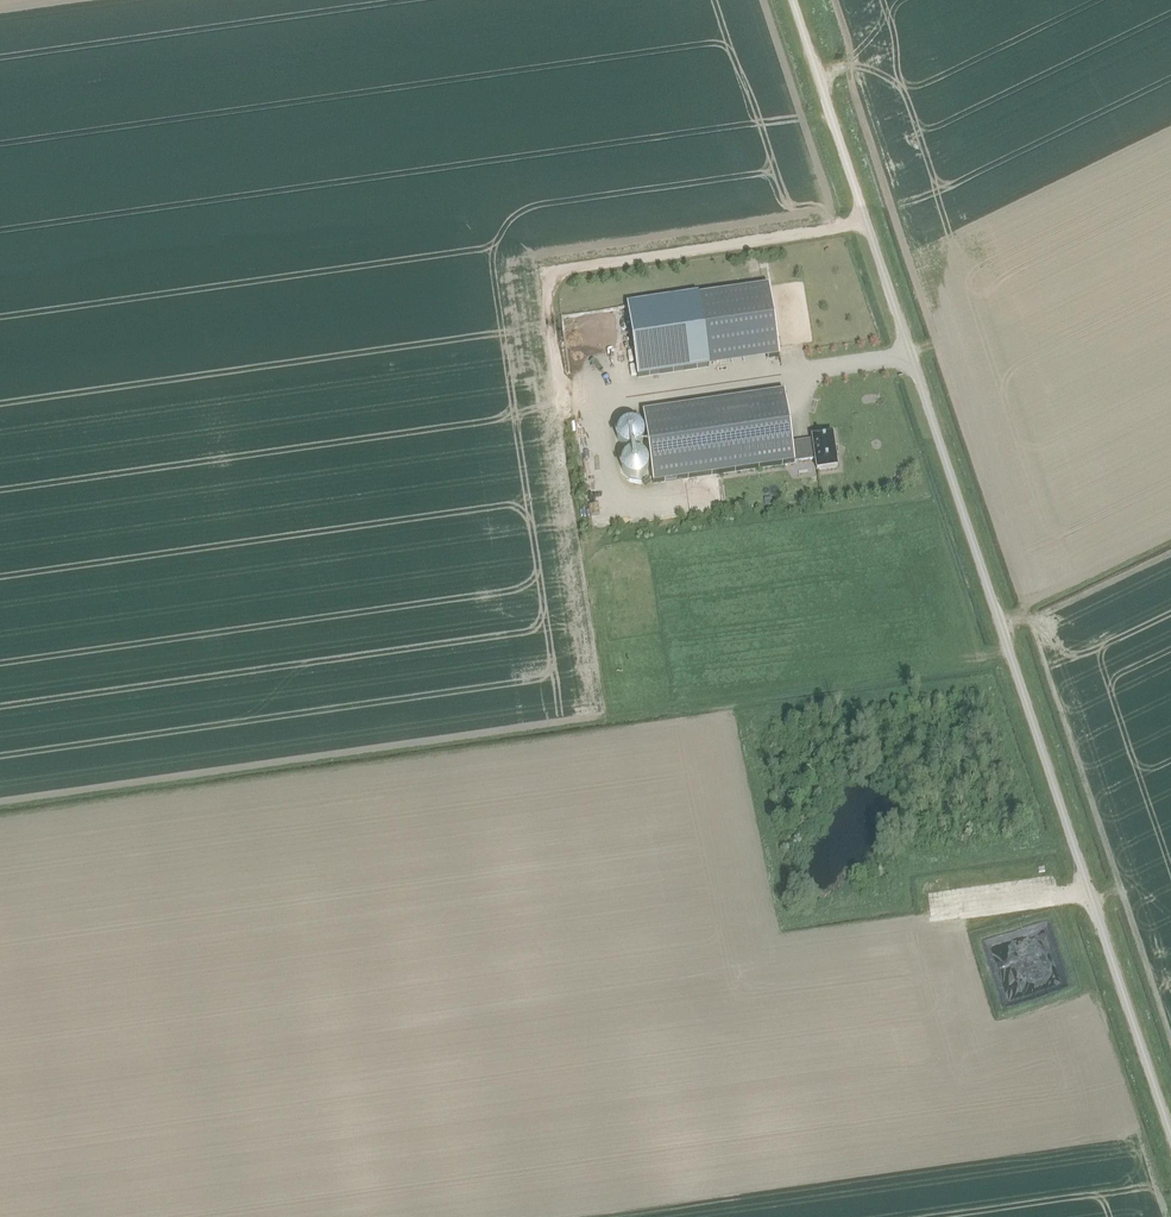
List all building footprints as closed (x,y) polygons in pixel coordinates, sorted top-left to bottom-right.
[(761,259),(751,259),(752,271),(762,270),(761,259)] [(627,305),(638,378),(710,368),(699,295),(627,305)] [(795,463),(792,442),(791,443),(784,392),(643,412),(653,484),(795,463)] [(638,424),(635,424),(632,423),(630,424),(627,424),(625,426),(623,427),(621,429),(620,432),(619,434),(618,437),(619,439),(619,442),(621,444),(622,447),(624,448),(627,450),(629,450),(632,451),(635,450),(637,450),(640,448),(642,447),(643,445),(645,442),(646,440),(646,437),(646,434),(645,432),(644,430),(642,427),(640,426),(638,424)] [(838,468),(833,433),(811,436),(812,440),(792,442),(795,463),(815,460),(816,471),(838,468)] [(640,453),(637,452),(634,452),(632,453),(629,453),(627,455),(625,457),(623,459),(622,462),(622,465),(622,467),(623,470),(624,472),(626,474),(628,476),(631,477),(634,478),(636,478),(639,477),(642,476),(644,474),(645,472),(647,469),(647,467),(647,464),(647,461),(646,459),(644,456),(642,454),(640,453)]
